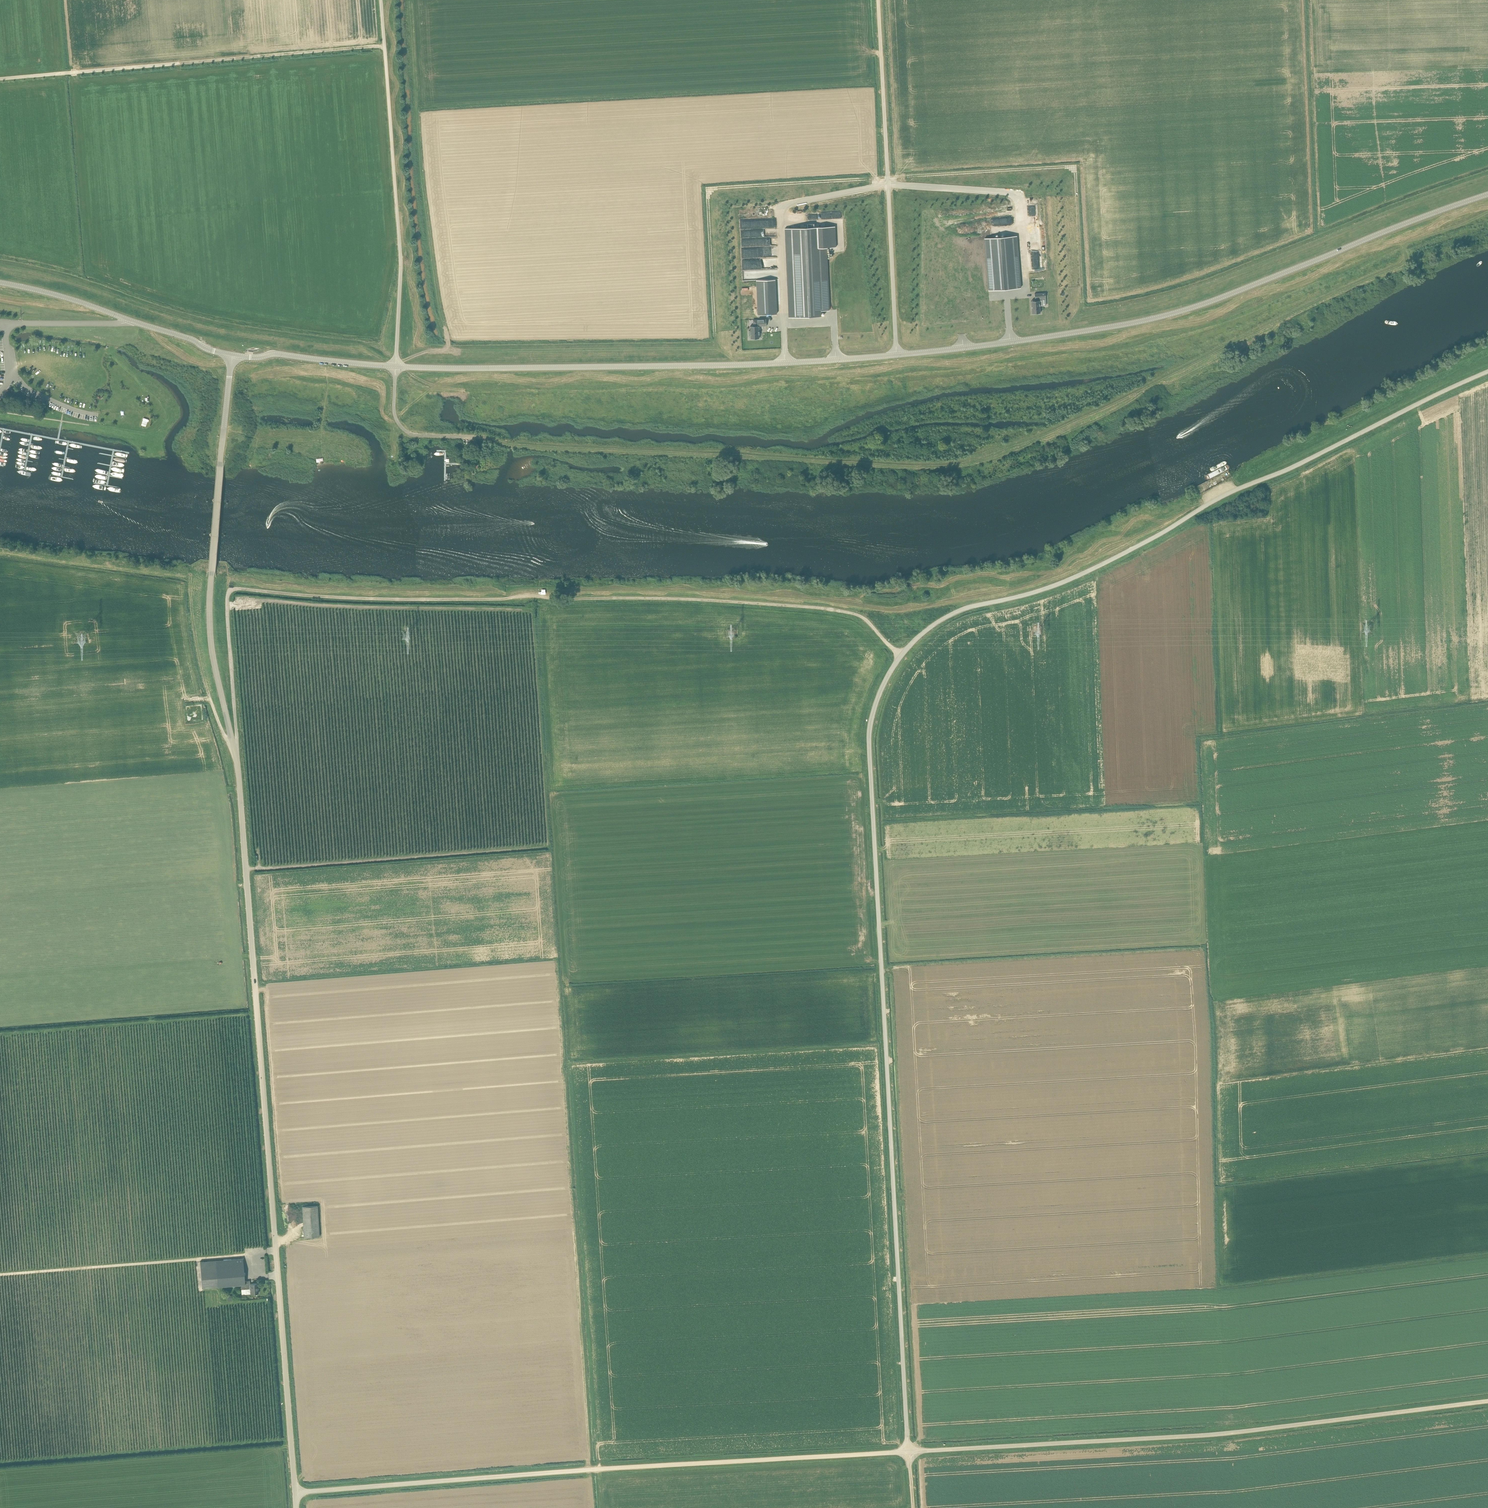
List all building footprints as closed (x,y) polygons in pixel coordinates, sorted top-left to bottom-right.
[(786,229),(789,317),(822,316),(822,315),(821,315),(821,310),(830,310),(829,310),(826,248),(836,247),(835,227),(814,227),(814,224),(808,224),(808,228),(785,229),(786,229)] [(984,239),(985,239),(989,290),(988,290),(1021,288),(1021,287),(1020,287),(1016,236),(1017,236),(984,239)] [(774,280),(756,281),(757,290),(758,314),(777,314),(776,304),(775,304),(774,280)] [(1032,313),(1040,313),(1040,312),(1040,306),(1042,305),(1042,299),(1046,299),(1045,293),(1035,293),(1035,298),(1036,298),(1037,301),(1031,301),(1032,313)] [(751,338),(751,339),(759,338),(759,335),(761,335),(760,335),(760,326),(766,326),(767,326),(766,319),(753,320),(754,326),(750,326),(751,326),(751,330),(749,330),(749,331),(750,335),(749,335),(749,336),(751,335),(751,338)] [(304,1237),(309,1237),(319,1236),(317,1206),(302,1207),(304,1237)] [(238,1259),(223,1260),(226,1286),(241,1285),(241,1289),(245,1289),(246,1294),(256,1293),(256,1294),(257,1294),(257,1293),(259,1293),(258,1283),(250,1284),(250,1281),(245,1281),(243,1258),(238,1259)]
